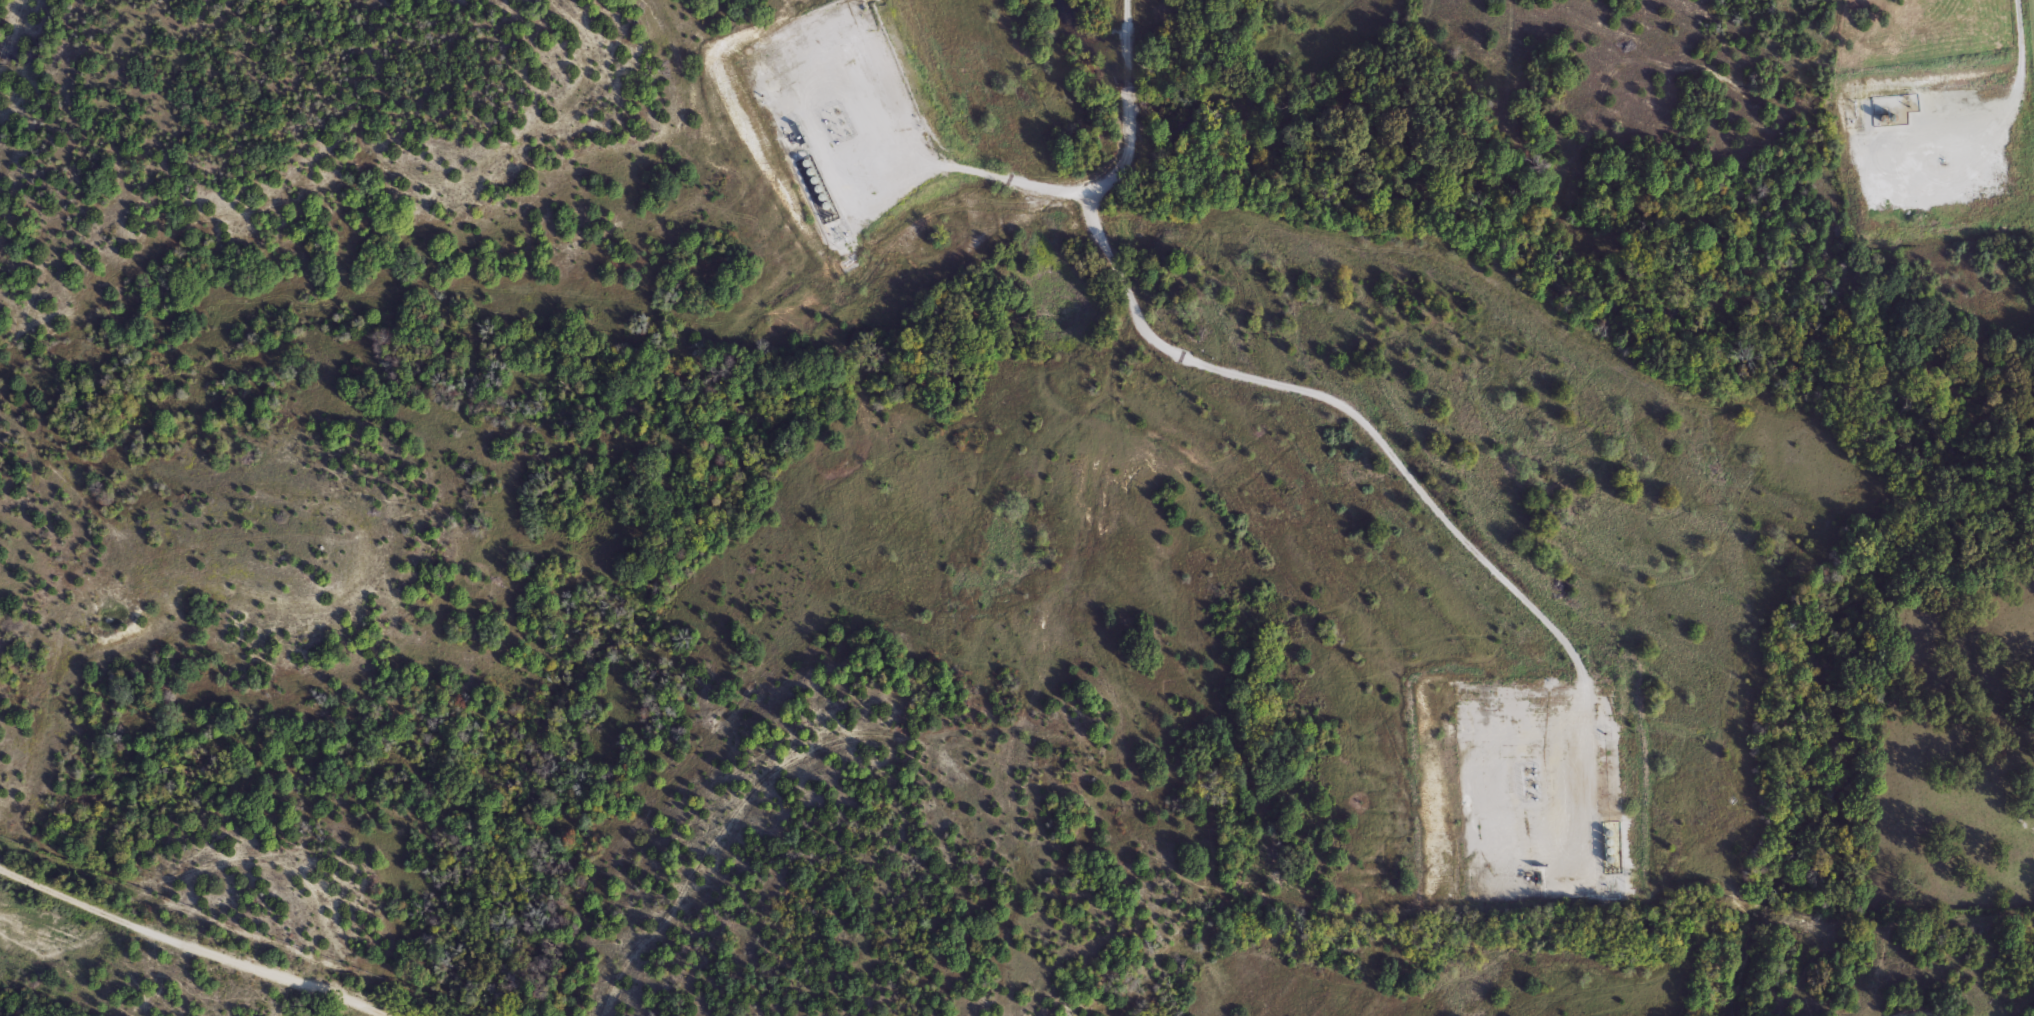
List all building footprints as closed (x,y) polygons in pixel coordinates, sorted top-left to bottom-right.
[(1919,96),(1919,113),(1908,113),(1909,125),(1877,126),(1876,97),(1919,96)]
